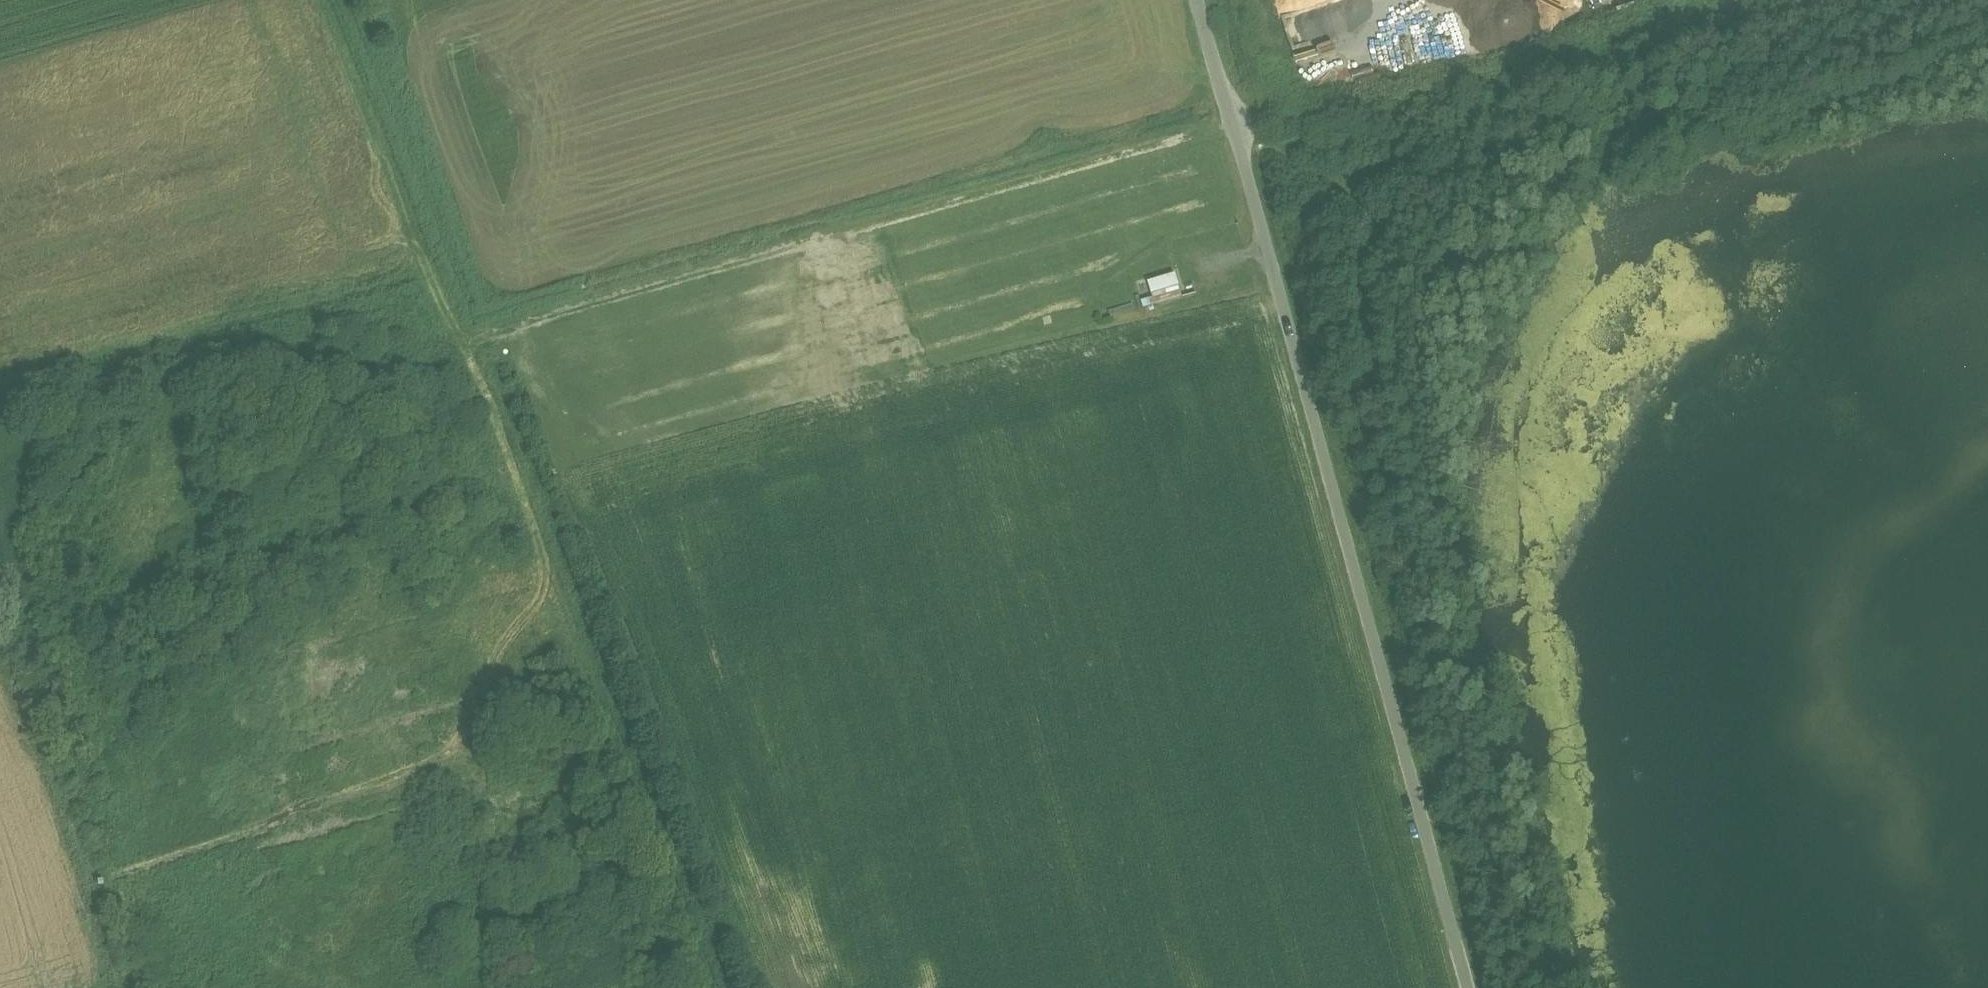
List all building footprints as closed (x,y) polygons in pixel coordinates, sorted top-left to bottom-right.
[(1175,272),(1147,279),(1154,302),(1181,294),(1175,272)]
